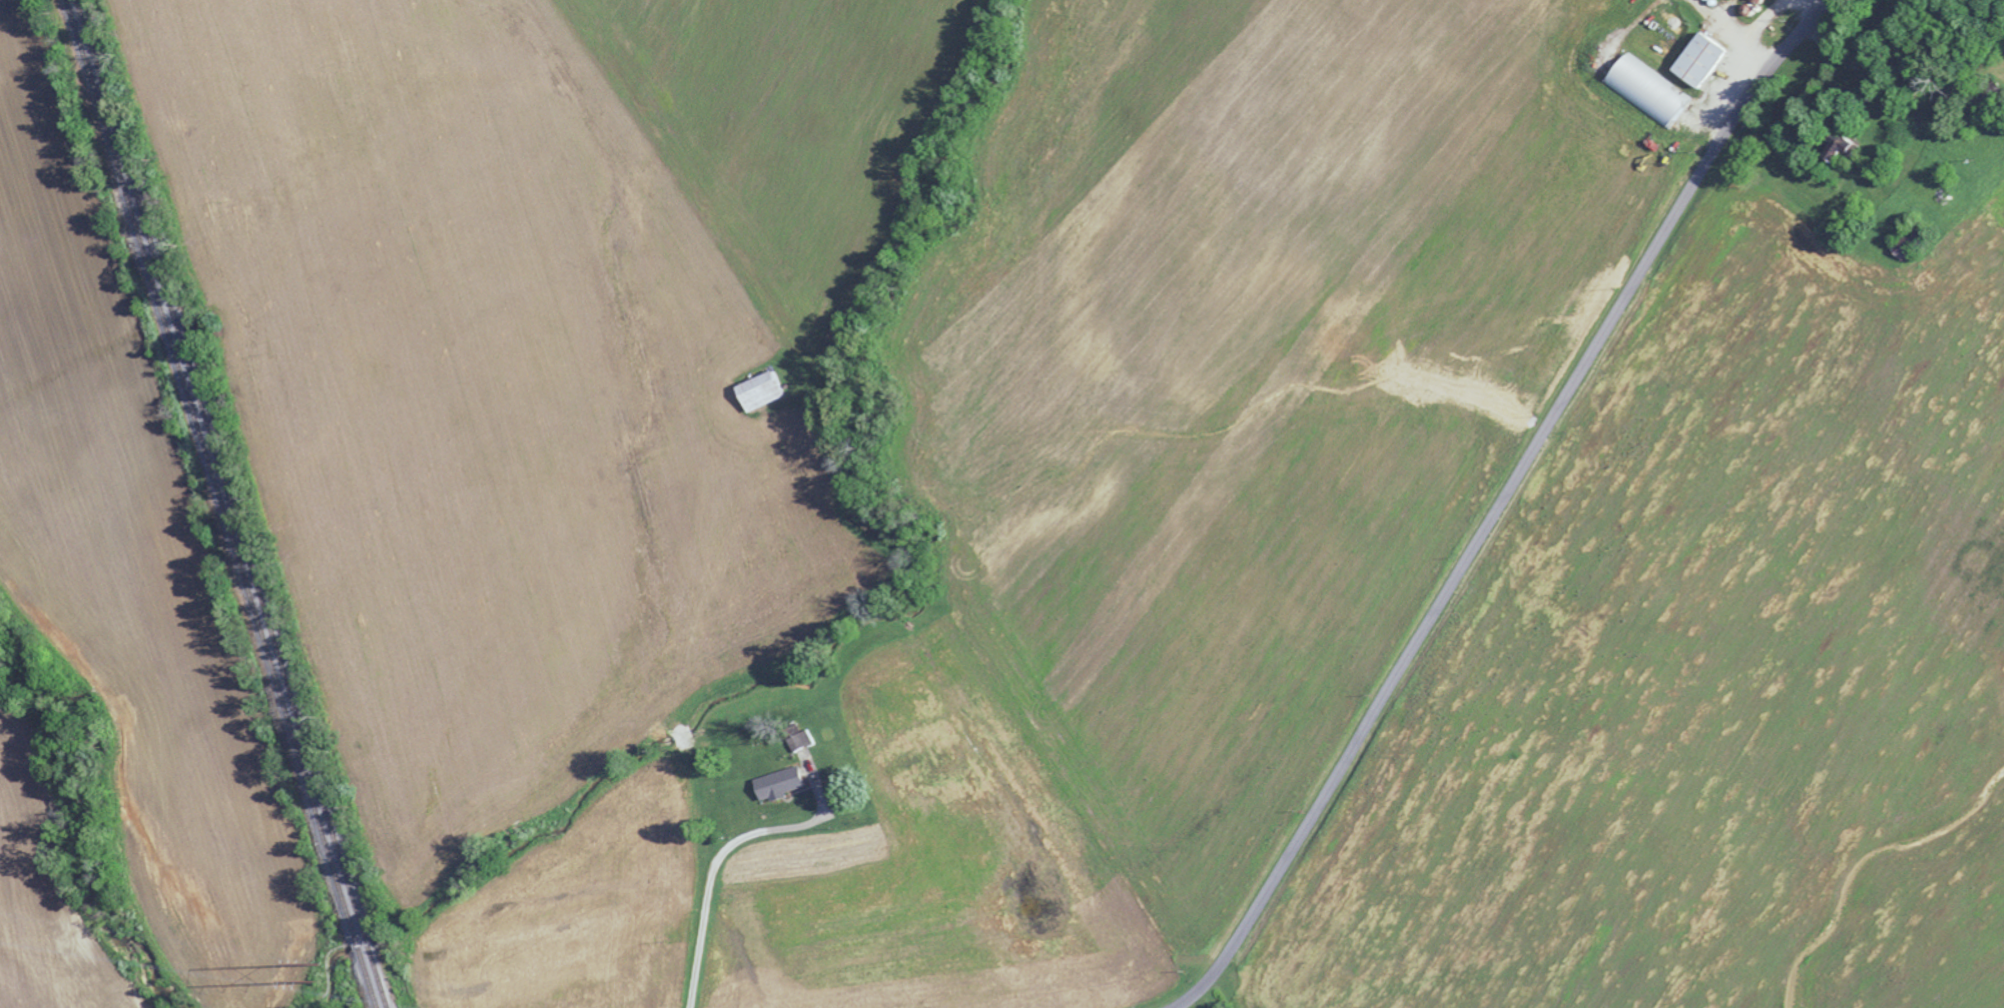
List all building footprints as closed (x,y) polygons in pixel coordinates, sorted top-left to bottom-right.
[(1694,88),(1722,50),(1696,31),(1668,69),(1694,88)] [(744,385),(755,412),(791,396),(780,369),(744,385)] [(811,787),(806,767),(760,777),(766,802),(791,797),(790,792),(811,787)]
